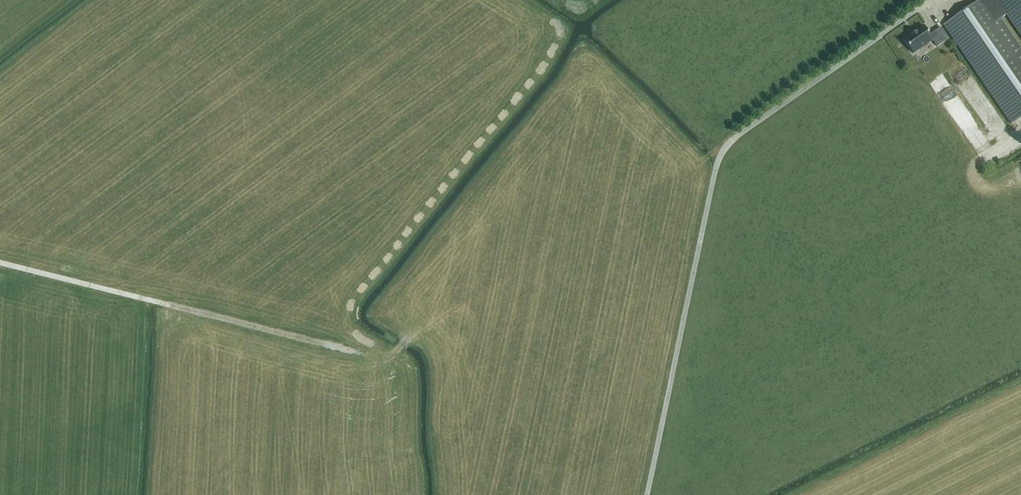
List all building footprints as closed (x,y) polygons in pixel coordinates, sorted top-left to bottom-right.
[(996,101),(1011,124),(1020,117),(1020,51),(986,0),(980,0),(974,4),(943,25),(996,101)] [(1020,33),(1020,0),(987,0),(999,19),(1008,13),(1020,33)] [(920,28),(900,42),(909,55),(929,42),(933,49),(948,39),(940,27),(926,37),(920,28)]
